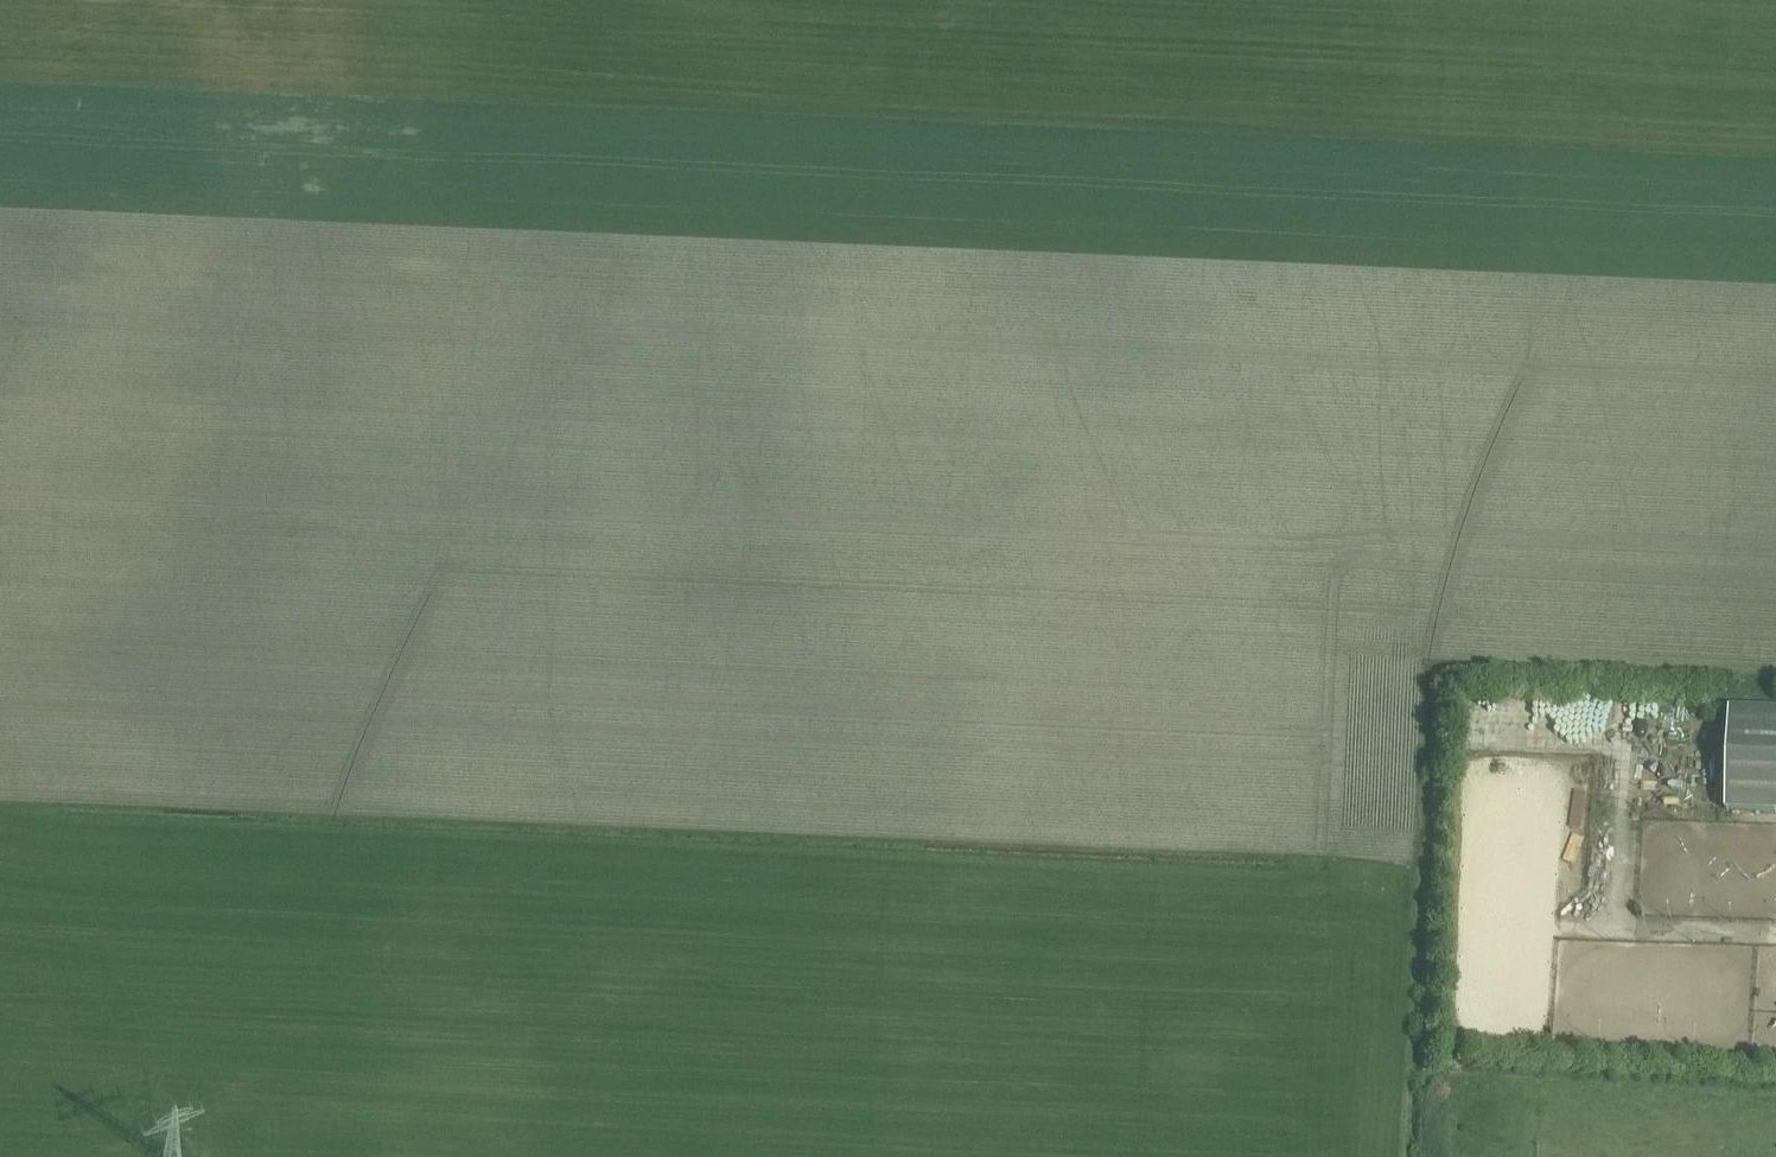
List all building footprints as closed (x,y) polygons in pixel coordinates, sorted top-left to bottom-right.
[(1725,810),(1775,812),(1775,711),(1729,709),(1725,810)]
